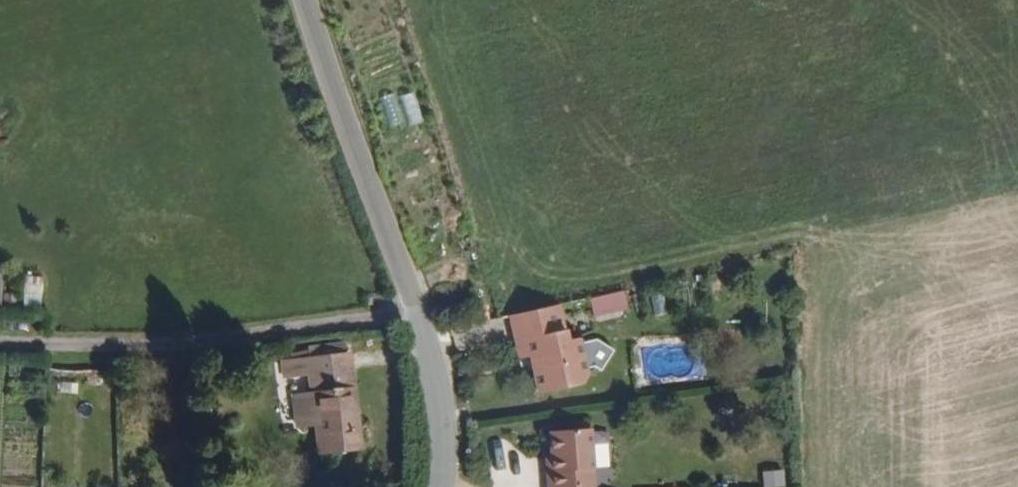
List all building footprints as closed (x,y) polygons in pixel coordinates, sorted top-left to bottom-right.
[(377,97),(387,125),(402,120),(392,92),(377,97)] [(19,310),(37,311),(39,276),(21,274),(19,310)] [(635,298),(630,279),(595,286),(602,307),(635,298)] [(647,293),(650,315),(664,314),(661,291),(647,293)] [(589,361),(581,329),(570,331),(561,295),(512,306),(522,349),(532,352),(537,350),(539,359),(531,362),(539,386),(578,376),(589,361)] [(363,437),(352,343),(297,350),(298,367),(312,365),(314,382),(300,384),(302,414),(317,414),(321,443),(363,437)] [(298,367),(297,350),(284,351),(286,368),(298,367)] [(587,419),(543,424),(546,449),(539,450),(543,486),(595,486),(587,419)] [(489,480),(504,480),(503,442),(488,442),(489,480)]
